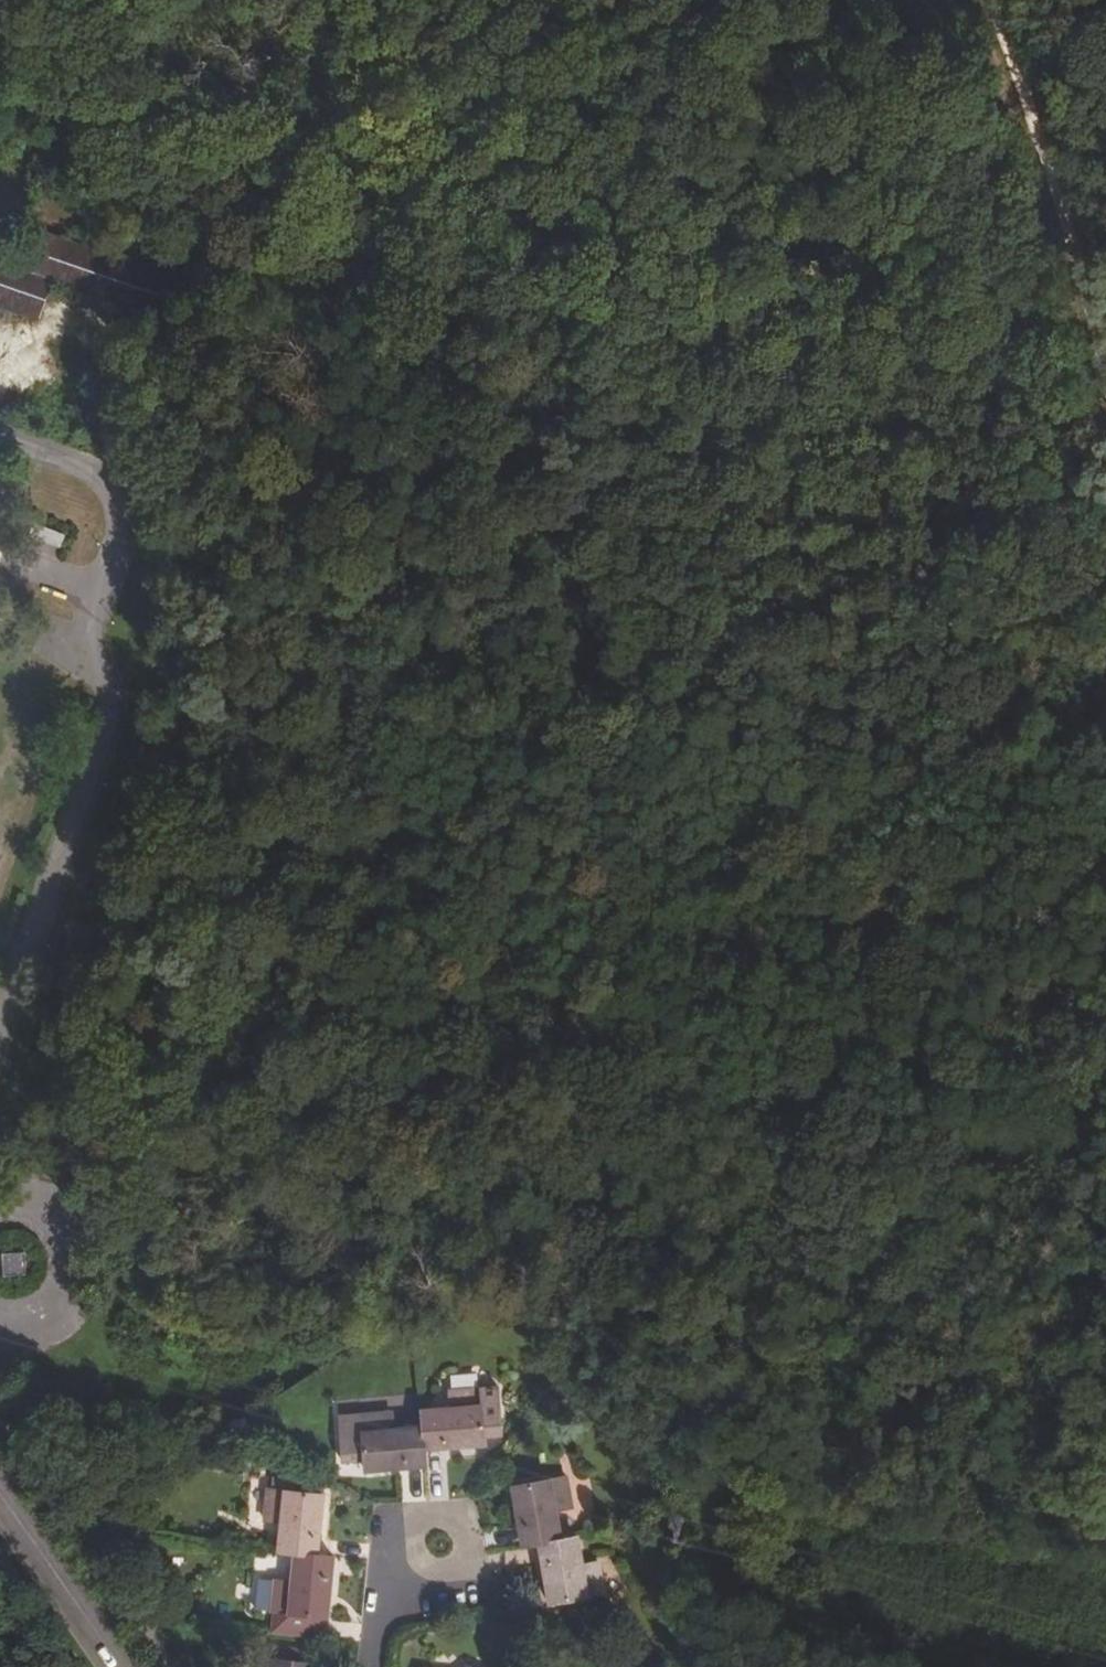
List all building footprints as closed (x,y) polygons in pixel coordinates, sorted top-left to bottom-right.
[(38,319),(51,280),(155,314),(168,275),(45,231),(30,272),(0,261),(0,306),(38,319)] [(0,1253),(0,1276),(23,1274),(21,1251),(0,1253)] [(398,1389),(400,1405),(402,1427),(442,1424),(442,1417),(463,1415),(462,1412),(476,1411),(480,1408),(477,1366),(426,1369),(427,1386),(398,1389)] [(403,1445),(402,1427),(400,1405),(371,1408),(370,1392),(317,1397),(321,1441),(342,1439),(342,1443),(364,1441),(365,1448),(403,1445)] [(463,1423),(463,1415),(442,1417),(442,1424),(463,1423)] [(343,1450),(365,1448),(364,1441),(342,1443),(343,1450)] [(502,1482),(496,1483),(502,1522),(518,1519),(540,1515),(535,1486),(550,1484),(544,1454),(499,1462),(502,1482)] [(502,1482),(499,1462),(492,1463),(496,1483),(502,1482)] [(294,1497),(295,1474),(248,1469),(246,1500),(261,1502),(259,1531),(275,1532),(298,1534),(300,1497),(294,1497)] [(294,1497),(300,1497),(303,1475),(295,1474),(294,1497)] [(540,1515),(518,1519),(525,1556),(532,1554),(536,1577),(583,1569),(576,1538),(563,1540),(558,1512),(540,1515)] [(305,1619),(308,1596),(301,1595),(303,1573),(310,1574),(314,1535),(298,1534),(275,1532),(272,1562),(257,1560),(255,1591),(252,1615),(305,1619)] [(529,1579),(536,1577),(532,1554),(525,1556),(529,1579)] [(238,1590),(255,1591),(257,1560),(241,1560),(238,1590)] [(308,1596),(310,1574),(303,1573),(301,1595),(308,1596)] [(251,1666),(301,1666),(302,1664),(295,1663),(297,1643),(253,1639),(251,1666)]
